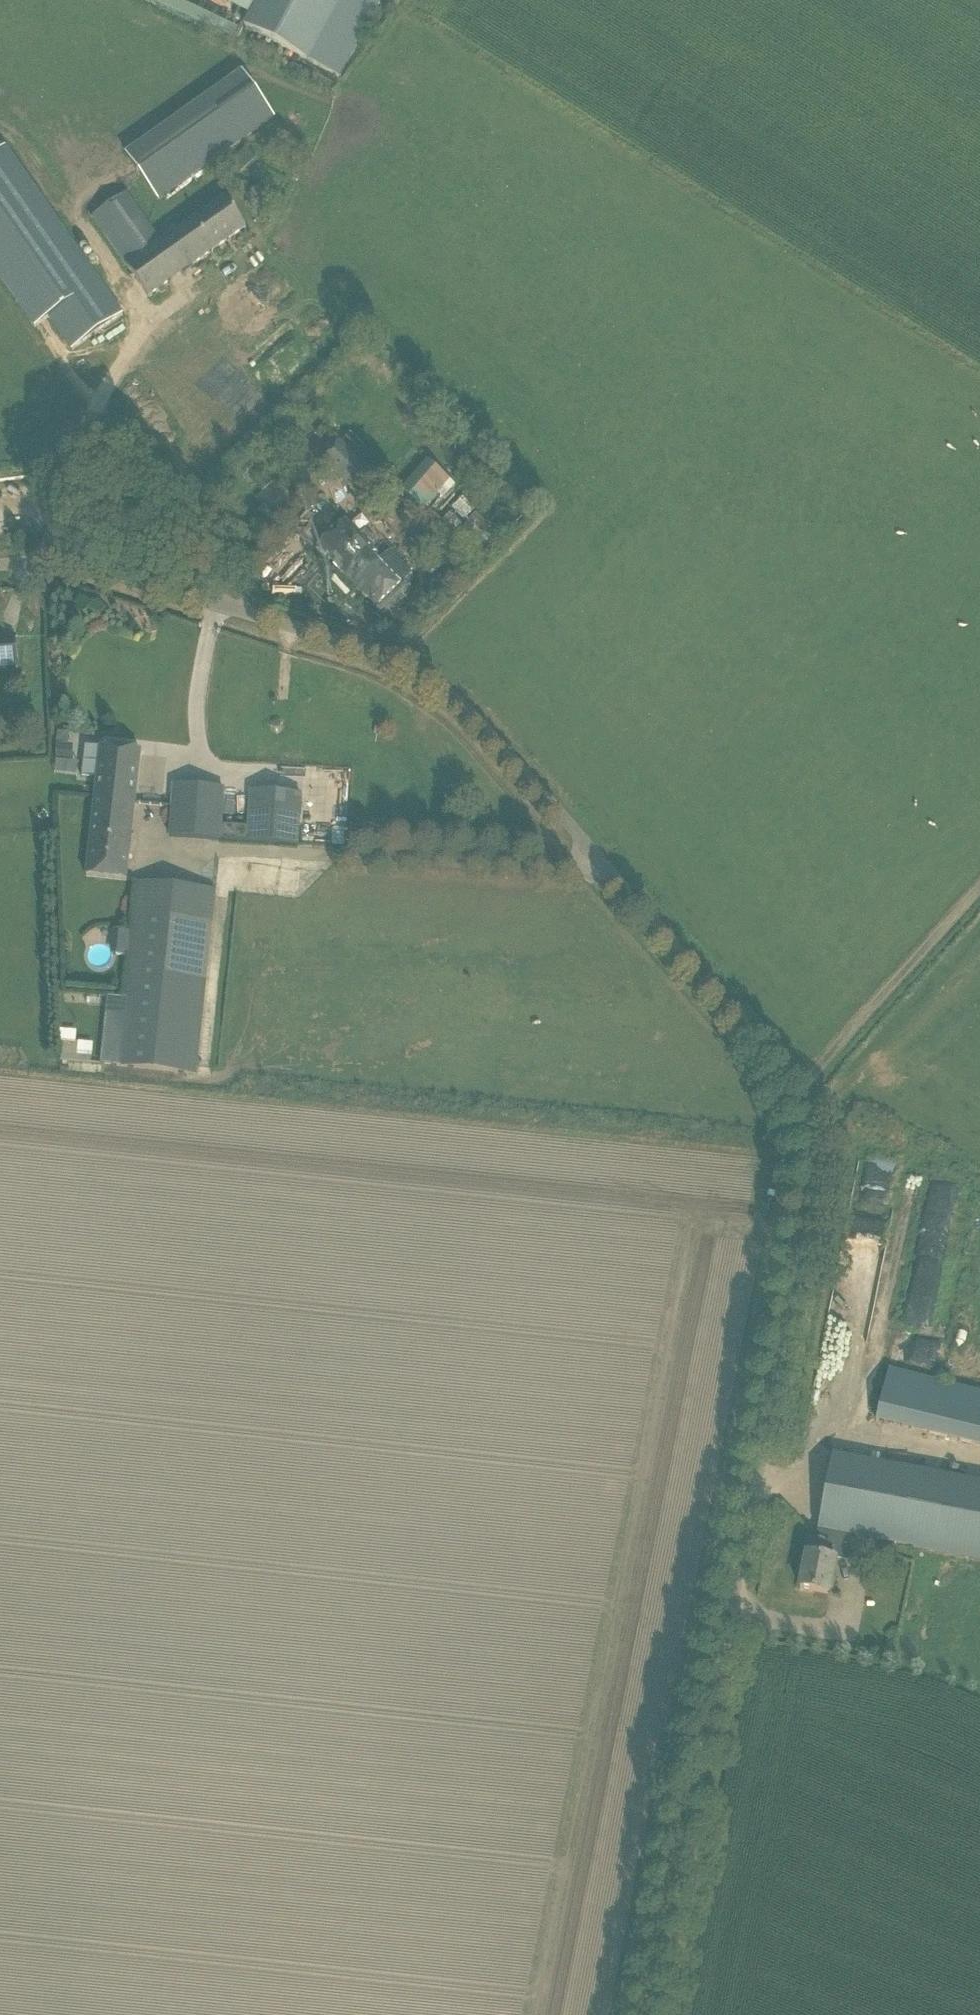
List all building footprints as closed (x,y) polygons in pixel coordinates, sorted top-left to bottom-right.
[(244,26),(341,76),(381,0),(258,0),(244,26)] [(276,118),(242,71),(125,154),(157,199),(276,118)] [(0,155),(0,281),(35,330),(50,320),(71,351),(122,316),(6,150),(0,155)] [(92,217),(137,280),(148,296),(246,227),(225,198),(162,243),(126,193),(92,217)] [(321,460),(361,499),(380,479),(341,440),(321,460)] [(422,456),(397,484),(425,508),(449,479),(422,456)] [(321,546),(379,605),(394,591),(405,580),(384,559),(348,522),(347,521),(335,532),(321,546)] [(17,668),(16,635),(0,636),(0,668),(17,668)] [(57,744),(56,759),(70,759),(71,744),(68,744),(57,744)] [(81,776),(97,778),(95,799),(135,803),(141,750),(101,746),(101,747),(85,746),(81,776)] [(174,784),(170,836),(297,845),(299,823),(301,794),(251,790),(249,826),(221,824),(223,787),(174,784)] [(86,876),(106,878),(126,880),(135,803),(95,799),(86,876)] [(136,881),(134,901),(124,998),(107,996),(100,1063),(117,1065),(196,1073),(216,890),(136,881)] [(928,1432),(979,1445),(979,1391),(941,1382),(928,1432)] [(834,1560),(848,1562),(853,1534),(911,1545),(911,1547),(979,1560),(979,1496),(927,1486),(929,1473),(925,1474),(832,1455),(818,1527),(819,1528),(813,1555),(807,1553),(800,1588),(819,1592),(828,1593),(834,1560)]
